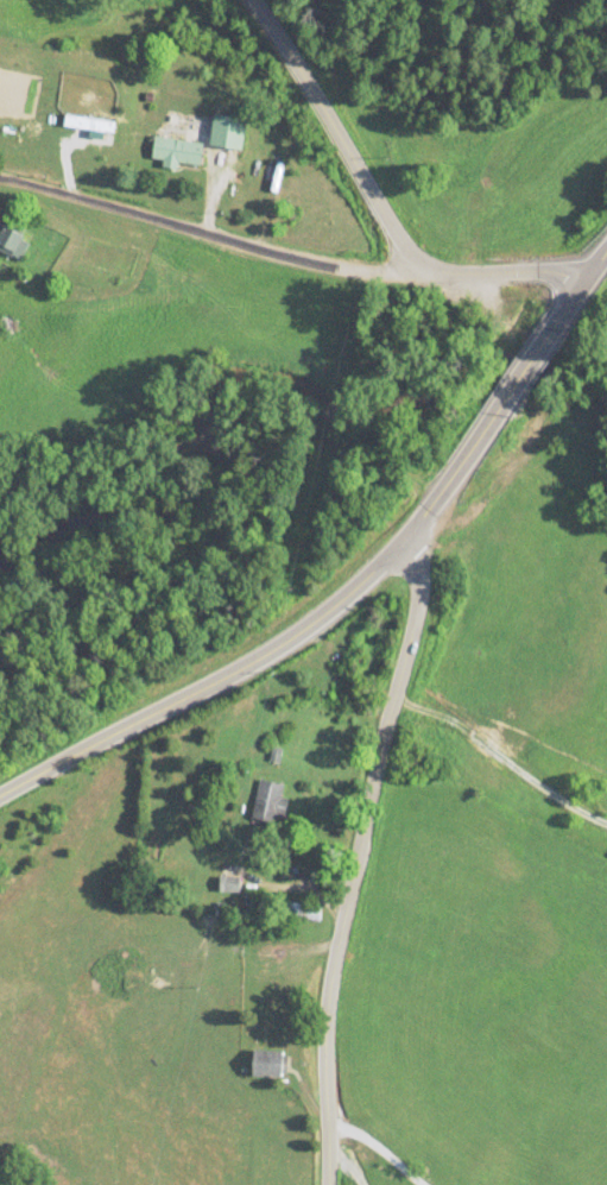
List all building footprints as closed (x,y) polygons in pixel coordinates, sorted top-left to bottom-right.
[(246,120),(213,115),(209,146),(242,151),(246,120)] [(114,132),(114,120),(63,118),(63,130),(114,132)] [(162,168),(177,170),(177,165),(200,168),(202,143),(153,138),(151,161),(162,162),(162,168)] [(10,252),(22,235),(7,224),(0,234),(0,246),(10,252)] [(250,821),(279,827),(288,787),(259,780),(250,821)] [(239,879),(220,879),(220,894),(239,894),(239,879)] [(282,1052),(251,1052),(251,1079),(282,1079),(282,1052)]
